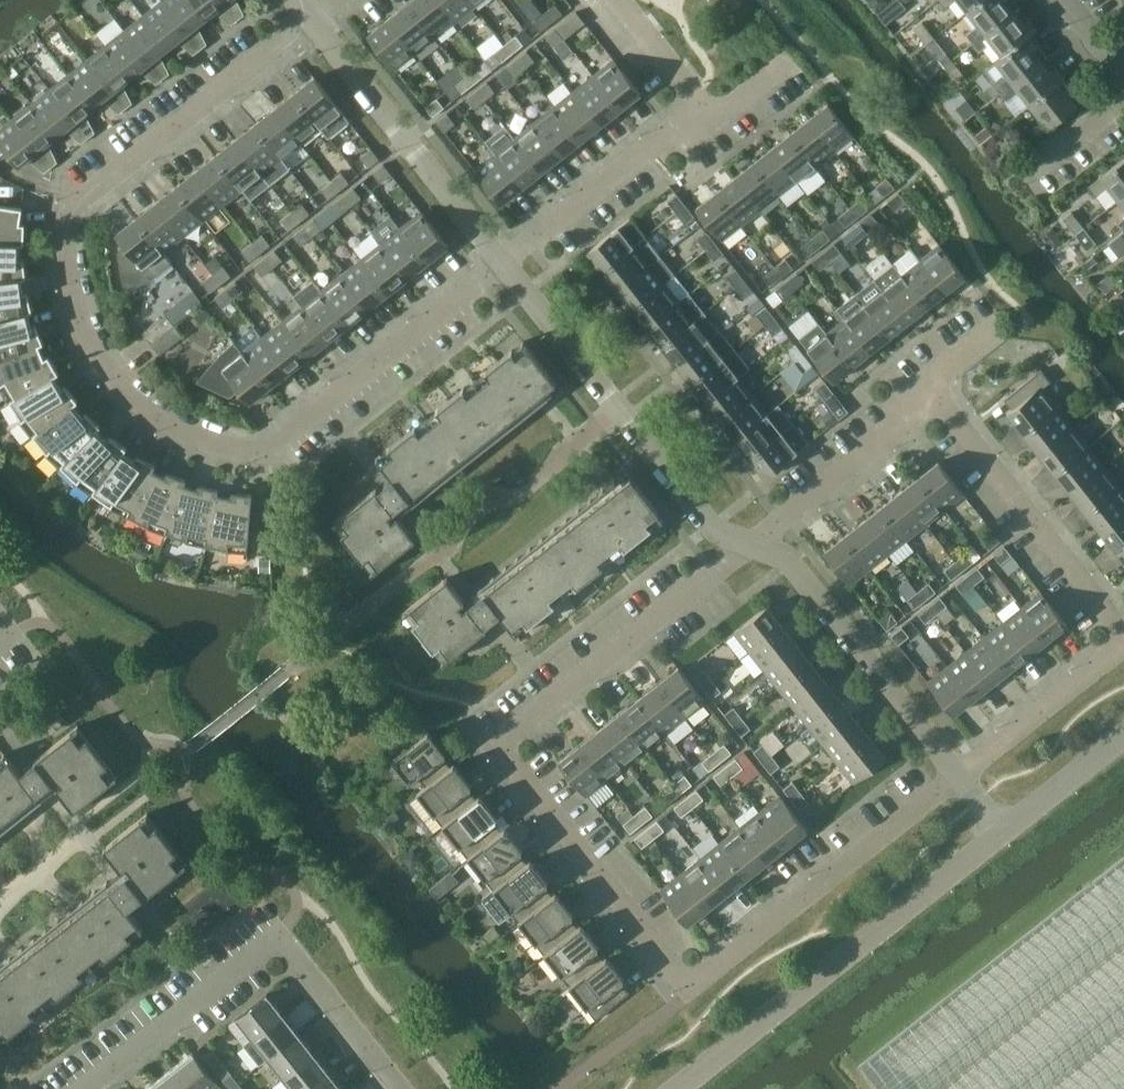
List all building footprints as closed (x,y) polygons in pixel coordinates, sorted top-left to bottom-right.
[(88,9),(99,0),(80,0),(88,9)] [(199,49),(205,44),(193,29),(205,19),(190,0),(163,0),(161,2),(199,49)] [(205,19),(218,9),(230,25),(236,20),(221,0),(190,0),(205,19)] [(236,20),(242,15),(230,0),(221,0),(236,20)] [(454,23),(436,0),(413,0),(407,4),(434,38),(454,23)] [(474,7),(468,0),(436,0),(454,23),(474,7)] [(876,9),(887,1),(887,0),(868,0),(876,9)] [(876,13),(886,25),(906,9),(899,0),(892,0),(876,13)] [(966,12),(982,0),(957,0),(966,12)] [(1014,10),(1006,0),(982,0),(966,12),(977,26),(966,35),(972,43),(1014,10)] [(142,16),(168,49),(181,39),(193,54),(199,49),(161,2),(142,16)] [(415,54),(434,38),(407,4),(388,20),(415,54)] [(555,5),(543,14),(551,23),(562,14),(555,5)] [(994,61),(1036,28),(1027,17),(1022,20),(1014,10),(972,43),(979,51),(990,43),(1000,55),(993,61),(994,61)] [(532,23),(539,32),(551,23),(543,14),(532,23)] [(565,41),(586,25),(577,14),(556,30),(564,40),(565,41)] [(124,31),(162,79),(168,74),(155,59),(168,49),(142,16),(124,31)] [(394,70),(415,54),(388,20),(367,36),(394,70)] [(935,37),(922,21),(913,28),(926,44),(935,37)] [(1037,29),(1036,28),(994,61),(1005,75),(993,84),(1000,92),(1042,60),(1034,49),(1039,45),(1030,35),(1037,29)] [(554,48),(564,40),(556,30),(546,38),(554,48)] [(105,46),(131,78),(143,68),(156,84),(162,79),(124,31),(105,46)] [(514,37),(503,44),(511,54),(522,47),(514,37)] [(947,53),(935,37),(926,44),(938,60),(947,53)] [(501,62),(511,54),(503,44),(493,52),(501,62)] [(118,88),(131,78),(105,46),(86,61),(124,108),(130,103),(118,88)] [(535,63),(527,53),(516,61),(524,71),(535,63)] [(620,110),(640,94),(613,60),(593,76),(620,110)] [(1050,70),(1042,60),(1000,92),(1007,101),(1018,92),(1029,105),(1064,77),(1055,66),(1050,70)] [(68,76),(93,108),(106,98),(118,113),(124,108),(86,61),(68,76)] [(514,79),(524,71),(516,61),(506,69),(514,79)] [(969,81),(957,66),(949,73),(961,88),(969,81)] [(474,68),(464,75),(472,85),(482,78),(474,68)] [(461,93),(472,85),(464,75),(453,83),(461,93)] [(49,90),(87,138),(93,133),(81,118),(93,108),(68,76),(49,90)] [(600,126),(620,110),(593,76),(573,91),(600,126)] [(1073,89),(1064,77),(1029,105),(1039,119),(1028,128),(1036,137),(1046,128),(1077,104),(1068,93),(1073,89)] [(349,122),(314,78),(293,94),(320,128),(329,139),(349,122)] [(487,83),(477,91),(485,101),(495,94),(487,83)] [(31,105),(56,137),(69,127),(81,143),(87,138),(49,90),(31,105)] [(477,91),(466,99),(474,109),(485,101),(477,91)] [(580,141),(600,126),(573,91),(553,107),(580,141)] [(274,110),(301,144),(320,128),(293,94),(274,110)] [(435,99),(424,108),(432,117),(443,108),(435,99)] [(967,100),(956,108),(964,119),(976,111),(967,100)] [(834,152),(853,137),(828,104),(808,119),(834,152)] [(12,120),(50,168),(56,163),(43,147),(56,137),(31,105),(12,120)] [(533,123),(561,157),(580,141),(553,107),(533,123)] [(254,125),(281,160),(301,144),(274,110),(254,125)] [(446,115),(436,123),(444,133),(454,125),(446,115)] [(815,167),(834,152),(808,119),(790,134),(815,167)] [(50,168),(12,120),(0,129),(0,145),(18,167),(31,157),(44,173),(50,168)] [(514,138),(541,173),(561,157),(533,123),(514,138)] [(989,123),(974,134),(981,143),(996,131),(989,123)] [(289,170),(281,160),(254,125),(234,141),(261,175),(270,185),(289,170)] [(486,144),(494,154),(521,188),(541,173),(514,138),(506,128),(486,144)] [(771,149),(797,181),(815,167),(790,134),(771,149)] [(270,185),(261,175),(234,141),(215,156),(242,191),(250,201),(270,185)] [(778,196),(797,181),(771,149),(752,164),(778,196)] [(360,158),(368,168),(379,160),(371,150),(360,158)] [(501,204),(521,188),(494,154),(474,170),(501,204)] [(195,172),(222,206),(242,191),(215,156),(195,172)] [(1099,178),(1088,186),(1096,196),(1107,187),(1117,200),(1123,195),(1123,158),(1099,178)] [(734,179),(760,211),(778,196),(752,164),(734,179)] [(383,165),(372,173),(380,183),(390,175),(383,165)] [(175,188),(202,222),(222,206),(195,172),(175,188)] [(341,174),(331,182),(339,192),(349,184),(341,174)] [(715,193),(741,226),(760,211),(734,179),(715,193)] [(894,188),(887,179),(877,186),(885,195),(894,188)] [(339,192),(331,182),(321,190),(328,200),(339,192)] [(156,203),(183,238),(202,222),(175,188),(156,203)] [(353,189),(343,197),(351,207),(361,199),(353,189)] [(715,193),(696,209),(721,241),(741,226),(715,193)] [(906,202),(898,193),(889,200),(896,210),(906,202)] [(676,213),(685,206),(677,195),(667,202),(676,213)] [(351,207),(343,197),(332,205),(340,215),(351,207)] [(856,218),(867,209),(860,200),(849,209),(856,218)] [(164,253),(183,238),(156,203),(136,219),(163,253),(164,253)] [(299,223),(310,215),(302,205),(291,213),(299,223)] [(24,225),(20,225),(22,209),(0,206),(0,245),(19,245),(24,245),(24,225)] [(694,217),(685,206),(676,213),(685,224),(694,217)] [(838,217),(845,227),(856,218),(849,209),(838,217)] [(427,263),(447,247),(420,212),(400,229),(427,263)] [(1084,227),(1071,212),(1063,219),(1075,234),(1084,227)] [(281,221),(289,231),(299,223),(291,213),(281,221)] [(860,223),(867,233),(878,224),(871,215),(860,223)] [(602,272),(635,246),(645,238),(630,218),(587,252),(602,272)] [(171,262),(164,253),(163,253),(136,219),(116,235),(126,249),(120,254),(119,254),(126,287),(151,278),(171,262)] [(321,230),(314,220),(303,228),(311,238),(321,230)] [(867,233),(860,223),(849,232),(856,241),(867,233)] [(1096,243),(1084,227),(1075,234),(1088,250),(1096,243)] [(301,246),(311,238),(303,228),(293,236),(301,246)] [(380,244),(407,278),(427,263),(400,229),(380,244)] [(822,229),(811,238),(819,247),(830,239),(822,229)] [(1123,231),(1113,239),(1120,248),(1123,245),(1123,231)] [(706,232),(696,240),(705,251),(715,243),(706,232)] [(260,254),(270,246),(262,236),(252,244),(260,254)] [(617,290),(649,265),(660,256),(645,238),(635,246),(602,272),(617,290)] [(819,247),(811,238),(800,246),(808,256),(819,247)] [(714,262),(724,254),(715,243),(705,251),(714,262)] [(260,254),(252,244),(242,252),(250,262),(260,254)] [(361,260),(388,294),(407,278),(380,244),(361,260)] [(833,244),(822,253),(830,262),(841,254),(833,244)] [(23,258),(19,259),(19,245),(0,245),(0,282),(21,280),(26,279),(23,258)] [(964,277),(939,245),(919,260),(945,292),(964,277)] [(1111,261),(1102,249),(1083,264),(1092,276),(1111,261)] [(274,251),(264,259),(272,269),(282,261),(274,251)] [(822,253),(811,262),(819,271),(830,262),(822,253)] [(632,309),(664,283),(675,275),(660,256),(649,265),(617,290),(632,309)] [(262,277),(272,269),(264,259),(254,267),(262,277)] [(785,259),(774,267),(781,277),(792,268),(785,259)] [(341,275),(368,310),(388,294),(361,260),(341,275)] [(926,307),(945,292),(919,260),(901,275),(926,307)] [(908,322),(926,307),(901,275),(893,265),(874,279),(908,322)] [(221,285),(231,277),(223,267),(213,275),(221,285)] [(763,276),(770,285),(781,277),(774,267),(763,276)] [(736,269),(726,277),(734,288),(745,280),(736,269)] [(796,274),(785,283),(792,292),(803,283),(796,274)] [(1109,274),(1097,283),(1106,294),(1117,284),(1109,274)] [(221,285),(213,275),(202,283),(210,293),(221,285)] [(321,291),(348,325),(368,310),(341,275),(321,291)] [(889,337),(908,322),(874,279),(855,294),(889,337)] [(27,292),(23,293),(21,280),(0,282),(0,321),(27,313),(32,312),(27,292)] [(743,299),(753,291),(745,280),(734,288),(743,299)] [(301,307),(329,341),(348,325),(321,291),(313,281),(293,296),(301,307)] [(235,282),(225,290),(232,300),(243,292),(235,282)] [(646,328),(679,302),(664,283),(632,309),(646,328)] [(792,292),(785,283),(774,291),(781,301),(792,292)] [(232,300),(225,290),(214,298),(222,308),(232,300)] [(196,294),(182,306),(188,313),(203,302),(196,294)] [(689,294),(679,302),(646,328),(661,346),(694,321),(704,312),(689,294)] [(870,352),(889,337),(855,294),(837,309),(845,320),(870,352)] [(204,305),(191,315),(199,324),(211,314),(204,305)] [(309,356),(329,341),(301,307),(282,322),(309,356)] [(765,307),(756,314),(765,325),(774,318),(765,307)] [(1104,321),(1114,333),(1123,325),(1123,317),(1118,310),(1104,321)] [(704,312),(694,321),(661,346),(676,365),(719,331),(704,312)] [(35,325),(31,327),(27,313),(0,321),(0,363),(39,346),(43,344),(35,325)] [(165,315),(142,334),(151,345),(174,326),(165,315)] [(774,318),(765,325),(773,336),(783,329),(774,318)] [(852,367),(870,352),(845,320),(826,334),(852,367)] [(262,338),(289,372),(309,356),(282,322),(262,338)] [(799,339),(832,382),(852,367),(826,334),(818,324),(799,339)] [(182,337),(174,326),(151,345),(159,355),(182,337)] [(691,384),(723,358),(734,350),(719,331),(676,365),(691,384)] [(242,353),(270,388),(289,372),(262,338),(243,353),(242,353)] [(242,353),(243,353),(233,341),(233,342),(221,354),(209,367),(198,381),(230,397),(230,396),(238,390),(249,404),(270,388),(242,353)] [(804,355),(795,344),(786,351),(794,362),(804,355)] [(48,357),(44,359),(39,346),(0,363),(0,391),(7,405),(10,403),(54,377),(59,375),(48,357)] [(343,534),(342,535),(363,562),(364,561),(372,571),(371,572),(372,574),(416,539),(394,512),(556,384),(528,348),(517,357),(512,350),(484,372),(489,379),(469,395),(464,389),(436,411),(441,417),(420,433),(415,427),(388,449),(392,455),(381,465),(392,479),(378,491),(376,489),(332,523),(334,525),(335,524),(343,534)] [(1074,359),(1066,349),(1053,359),(1061,370),(1074,359)] [(734,350),(723,358),(691,384),(705,402),(738,377),(748,368),(734,350)] [(803,373),(812,366),(804,355),(794,362),(803,373)] [(1007,447),(1057,406),(1042,388),(1050,382),(1041,370),(1004,399),(1012,409),(1007,413),(1018,427),(1002,440),(1007,447)] [(78,402),(65,386),(61,389),(54,377),(10,403),(21,421),(19,422),(31,440),(34,438),(74,406),(78,402)] [(720,421),(753,395),(738,377),(705,402),(720,421)] [(824,400),(833,392),(824,381),(815,389),(824,400)] [(824,400),(833,411),(842,403),(833,392),(824,400)] [(735,440),(767,414),(753,395),(720,421),(735,440)] [(101,427),(86,413),(82,416),(74,406),(34,438),(47,454),(45,456),(60,471),(62,469),(97,431),(101,427)] [(750,458),(782,433),(793,424),(778,406),(767,414),(735,440),(750,458)] [(1028,440),(1038,453),(1073,426),(1057,406),(1007,447),(1012,453),(1028,440)] [(765,478),(798,452),(808,444),(793,424),(782,433),(750,458),(765,478)] [(1033,480),(1038,486),(1088,446),(1073,426),(1038,453),(1049,467),(1033,480)] [(127,449),(110,437),(107,440),(97,431),(62,469),(78,482),(76,485),(92,497),(94,495),(124,453),(127,449)] [(1088,446),(1038,486),(1043,492),(1059,479),(1070,493),(1104,465),(1088,446)] [(155,467),(137,457),(135,461),(124,453),(94,495),(111,506),(110,509),(127,520),(129,517),(153,471),(155,467)] [(944,510),(964,495),(938,462),(919,478),(944,510)] [(1064,519),(1069,525),(1119,485),(1104,465),(1070,493),(1080,506),(1064,519)] [(186,481),(167,473),(165,478),(153,471),(129,517),(147,526),(146,529),(166,537),(167,534),(185,485),(186,481)] [(414,624),(413,625),(434,652),(435,651),(443,660),(442,661),(443,663),(487,629),(485,627),(500,615),(512,630),(523,621),(528,627),(556,605),(551,599),(572,582),(577,588),(605,566),(600,560),(621,544),(625,550),(653,528),(649,522),(658,513),(630,478),(468,606),(446,579),(403,613),(405,615),(406,614),(414,624)] [(926,525),(944,510),(919,478),(900,492),(926,525)] [(219,490),(199,486),(198,490),(185,485),(167,534),(186,540),(186,543),(206,548),(207,546),(218,495),(219,490)] [(1101,532),(1123,514),(1123,491),(1119,485),(1069,525),(1074,531),(1090,519),(1101,532)] [(907,540),(926,525),(900,492),(881,507),(907,540)] [(252,495),(232,493),(231,498),(218,495),(207,546),(227,549),(227,552),(247,554),(252,495)] [(888,554),(907,540),(881,507),(863,522),(888,554)] [(1100,565),(1123,546),(1123,514),(1101,532),(1112,545),(1095,558),(1100,565)] [(870,569),(888,554),(863,522),(844,537),(870,569)] [(1000,541),(993,532),(982,540),(989,550),(1000,541)] [(850,584),(870,569),(844,537),(825,552),(850,584)] [(1005,546),(993,555),(1001,564),(1012,555),(1005,546)] [(1100,565),(1105,571),(1122,558),(1123,561),(1123,546),(1100,565)] [(962,571),(973,562),(966,553),(955,562),(962,571)] [(258,558),(258,571),(270,571),(270,558),(258,558)] [(962,571),(955,562),(944,570),(951,580),(962,571)] [(985,577),(977,567),(966,576),(974,585),(985,577)] [(966,576),(955,585),(963,594),(974,585),(966,576)] [(917,591),(925,601),(936,592),(928,583),(917,591)] [(974,585),(963,594),(976,610),(987,602),(974,585)] [(925,601),(917,591),(907,600),(914,609),(925,601)] [(1022,608),(1047,640),(1067,625),(1041,592),(1022,608)] [(929,606),(936,615),(947,606),(940,597),(929,606)] [(936,615),(929,606),(918,614),(925,624),(936,615)] [(734,633),(749,652),(782,626),(766,607),(734,633)] [(1003,622),(1029,655),(1047,640),(1022,608),(1003,622)] [(898,622),(890,613),(879,622),(887,631),(898,622)] [(984,637),(1010,670),(1029,655),(1003,622),(984,637)] [(782,626),(749,652),(764,671),(796,645),(782,626)] [(909,636),(902,627),(891,636),(898,645),(909,636)] [(991,684),(1010,670),(984,637),(966,652),(991,684)] [(764,671),(779,689),(811,663),(796,645),(764,671)] [(947,667),(973,699),(991,684),(966,652),(947,667)] [(811,663),(779,689),(793,708),(826,682),(811,663)] [(953,714),(973,699),(947,667),(928,682),(953,714)] [(660,684),(687,719),(707,702),(680,668),(660,684)] [(704,670),(695,677),(703,688),(713,681),(704,670)] [(703,688),(712,699),(721,692),(713,681),(703,688)] [(793,708),(808,727),(841,701),(826,682),(793,708)] [(640,700),(667,734),(687,719),(660,684),(640,700)] [(647,750),(667,734),(640,700),(620,716),(647,750)] [(808,727),(823,745),(855,720),(841,701),(808,727)] [(733,726),(742,718),(733,707),(724,715),(733,726)] [(50,719),(52,722),(58,729),(67,721),(59,712),(50,719)] [(600,731),(627,766),(647,750),(620,716),(600,731)] [(742,718),(733,726),(741,737),(751,729),(742,718)] [(823,745),(838,764),(870,738),(855,720),(823,745)] [(0,756),(0,824),(54,782),(75,809),(119,775),(117,773),(116,774),(79,727),(80,726),(79,724),(20,771),(5,752),(0,756)] [(447,753),(445,751),(446,750),(430,730),(393,759),(411,782),(419,775),(427,784),(452,764),(445,755),(447,753)] [(607,781),(627,766),(600,731),(580,747),(607,781)] [(838,764),(853,783),(886,758),(870,738),(838,764)] [(725,744),(714,753),(721,762),(732,754),(725,744)] [(763,745),(754,752),(762,763),(771,756),(763,745)] [(587,798),(607,781),(580,747),(560,763),(587,798)] [(703,761),(710,771),(721,762),(714,753),(703,761)] [(771,756),(762,763),(771,774),(780,767),(771,756)] [(725,767),(732,777),(743,768),(735,759),(725,767)] [(472,785),(470,783),(471,782),(455,762),(452,764),(427,784),(418,791),(444,823),(478,797),(470,787),(472,785)] [(732,777),(725,767),(714,776),(721,785),(732,777)] [(685,775),(674,784),(681,793),(692,785),(685,775)] [(792,782),(783,790),(792,801),(801,793),(792,782)] [(681,793),(674,784),(663,793),(671,802),(681,793)] [(685,798),(692,808),(703,799),(696,790),(685,798)] [(801,793),(792,801),(800,812),(810,804),(801,793)] [(496,815),(497,814),(481,794),(478,797),(444,823),(469,855),(503,829),(495,819),(498,817),(496,815)] [(787,846),(807,830),(780,796),(760,812),(787,846)] [(685,798),(674,807),(682,817),(692,808),(685,798)] [(645,807),(634,816),(641,825),(652,817),(645,807)] [(395,810),(386,817),(393,826),(402,819),(395,810)] [(105,846),(126,874),(0,974),(0,1041),(144,927),(129,909),(188,862),(186,861),(185,861),(148,815),(149,814),(148,812),(105,846)] [(767,862),(787,846),(760,812),(740,827),(767,862)] [(630,834),(641,825),(634,816),(623,824),(630,834)] [(653,839),(659,834),(664,831),(656,821),(645,830),(653,839)] [(523,850),(521,847),(522,846),(506,826),(503,829),(469,855),(495,887),(528,861),(521,851),(523,850)] [(747,877),(767,862),(740,827),(720,843),(747,877)] [(642,848),(653,839),(645,830),(634,838),(642,848)] [(700,859),(727,893),(747,877),(720,843),(700,859)] [(414,846),(403,856),(413,869),(425,859),(414,846)] [(546,879),(548,878),(532,858),(528,861),(495,887),(484,896),(502,918),(512,910),(520,920),(554,893),(546,883),(548,882),(546,879)] [(858,1066),(876,1088),(1123,1088),(1123,858),(858,1066)] [(681,874),(708,909),(727,893),(700,859),(681,874)] [(687,925),(708,909),(681,874),(660,890),(687,925)] [(574,914),(572,911),(573,910),(557,890),(554,893),(520,920),(546,952),(579,925),(572,915),(574,914)] [(597,943),(598,942),(583,922),(579,925),(546,952),(563,974),(572,967),(580,977),(605,957),(597,947),(599,946),(597,943)] [(625,978),(623,975),(624,974),(608,954),(605,957),(580,977),(571,984),(597,1017),(631,990),(623,980),(625,978)] [(512,960),(508,963),(508,969),(512,972),(518,972),(521,968),(521,963),(517,960),(512,960)] [(237,1017),(253,1037),(284,1012),(268,992),(237,1017)] [(284,1012),(253,1037),(269,1057),(300,1032),(284,1012)] [(300,1032),(269,1057),(284,1077),(315,1052),(300,1032)] [(205,1054),(215,1067),(223,1061),(213,1048),(205,1054)] [(174,1066),(192,1088),(209,1088),(218,1081),(194,1050),(174,1066)] [(294,1088),(309,1088),(331,1072),(315,1052),(284,1077),(294,1088)] [(223,1061),(215,1067),(225,1080),(233,1073),(223,1061)] [(174,1066),(155,1081),(162,1088),(192,1088),(174,1066)] [(331,1072),(309,1088),(345,1088),(331,1072)] [(145,1088),(162,1088),(155,1081),(145,1088)]
